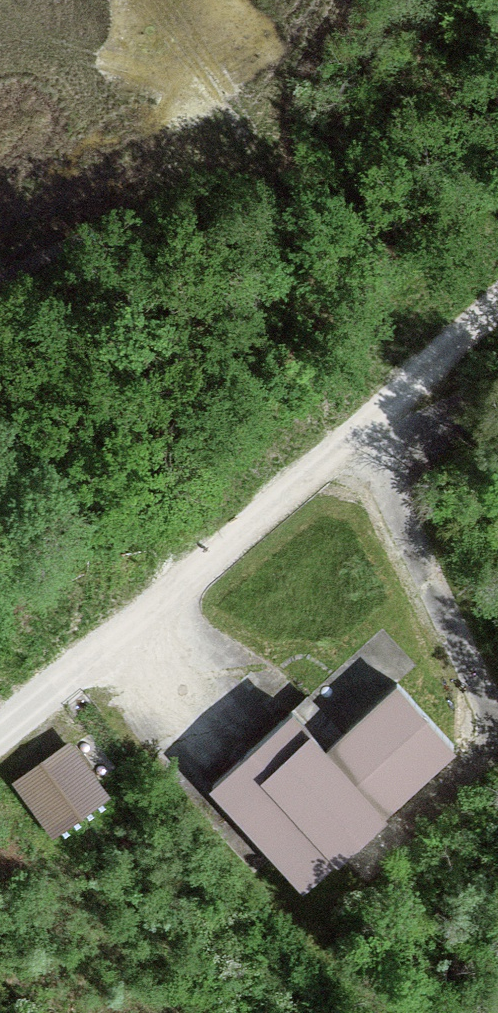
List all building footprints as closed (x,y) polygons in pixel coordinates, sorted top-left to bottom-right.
[(210,791),(308,895),(467,746),(405,680),(336,745),(300,706),(210,791)] [(71,739),(15,780),(55,834),(111,793),(71,739)]
